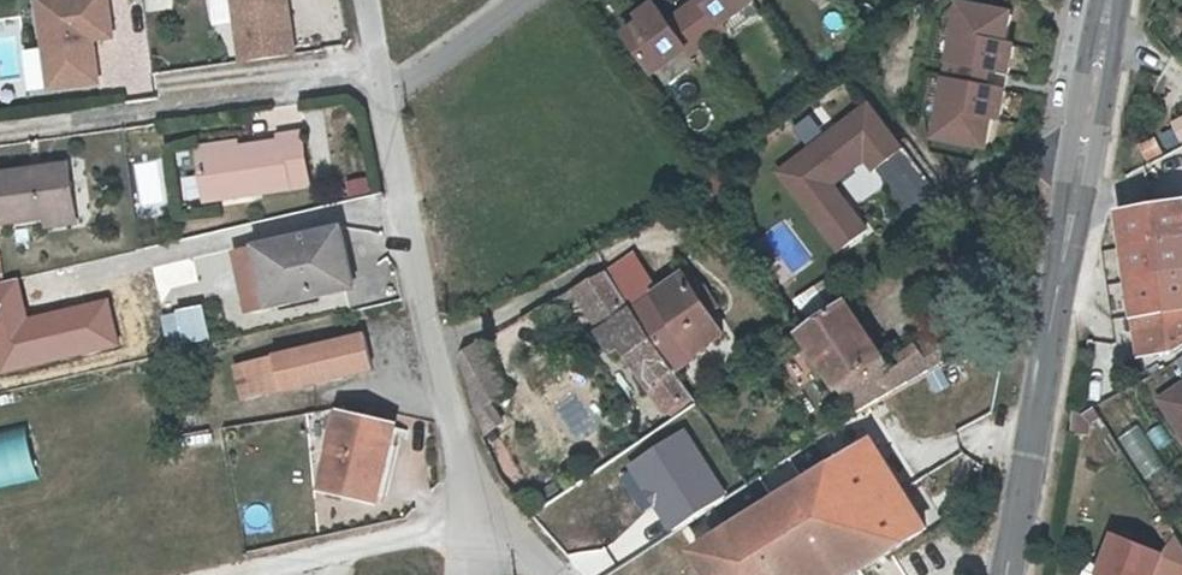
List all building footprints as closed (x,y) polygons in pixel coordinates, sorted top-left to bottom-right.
[(97,81),(91,39),(110,36),(105,0),(36,0),(46,70),(65,67),(68,85),(97,81)] [(240,58),(294,48),(285,0),(230,0),(240,58)] [(696,13),(662,37),(650,19),(633,31),(637,38),(620,49),(649,89),(682,66),(685,70),(720,45),(717,40),(750,17),(738,0),(686,0),(696,13)] [(1011,27),(959,17),(934,153),(985,163),(991,133),(999,134),(1004,106),(986,103),(989,84),(1008,87),(1013,59),(1005,58),(1011,27)] [(68,85),(65,67),(46,70),(49,88),(68,85)] [(878,101),(779,170),(839,256),(877,230),(844,183),(872,164),(879,174),(912,151),(878,101)] [(1159,131),(1168,150),(1181,143),(1181,120),(1159,131)] [(283,148),(205,159),(211,205),(313,191),(307,139),(282,143),(283,148)] [(80,219),(74,172),(0,181),(0,189),(4,227),(53,221),(80,219)] [(1118,223),(1137,327),(1181,318),(1181,212),(1118,223)] [(81,227),(80,219),(53,221),(55,231),(81,227)] [(331,241),(257,259),(270,316),(345,298),(331,241)] [(8,275),(3,253),(0,253),(0,277),(8,275)] [(270,316),(257,259),(235,265),(248,321),(270,316)] [(169,265),(153,268),(157,291),(173,289),(169,265)] [(634,268),(605,286),(631,327),(660,306),(634,268)] [(137,310),(157,307),(153,273),(133,276),(137,310)] [(670,287),(676,295),(683,290),(677,282),(670,287)] [(576,304),(569,309),(574,315),(581,310),(590,322),(593,319),(607,339),(597,346),(600,349),(631,327),(605,286),(585,298),(576,304)] [(684,290),(683,290),(676,295),(672,297),(660,306),(631,327),(671,386),(725,349),(709,325),(718,319),(705,300),(695,307),(684,290)] [(574,315),(569,309),(567,311),(560,314),(565,322),(574,315)] [(201,314),(178,319),(184,346),(208,341),(201,314)] [(1137,327),(1145,368),(1177,363),(1181,359),(1181,318),(1137,327)] [(178,319),(161,324),(167,351),(184,346),(178,319)] [(841,417),(846,424),(873,406),(879,417),(956,368),(939,342),(894,373),(899,379),(885,387),(840,321),(794,352),(841,417)] [(691,415),(671,386),(631,327),(600,349),(613,368),(621,361),(633,376),(651,401),(670,429),(691,415)] [(357,341),(329,347),(337,384),(365,378),(357,341)] [(337,384),(329,347),(275,359),(283,396),(337,384)] [(254,402),(283,396),(275,359),(247,365),(254,402)] [(852,434),(879,417),(873,406),(846,424),(852,434)] [(334,460),(342,424),(344,415),(335,416),(325,457),(334,460)] [(334,460),(325,497),(375,509),(393,435),(342,424),(334,460)] [(1119,439),(1147,481),(1168,467),(1140,425),(1119,439)] [(1081,453),(1096,456),(1099,440),(1110,434),(1105,426),(1094,434),(1085,431),(1081,453)] [(43,477),(32,428),(0,435),(0,487),(43,477)] [(699,574),(823,574),(860,551),(874,574),(876,574),(925,544),(871,455),(694,567),(699,574)] [(650,457),(634,467),(641,480),(658,470),(650,457)] [(860,551),(823,574),(874,574),(860,551)] [(1122,561),(1116,574),(1155,574),(1122,561)] [(694,567),(681,574),(699,574),(694,567)]
